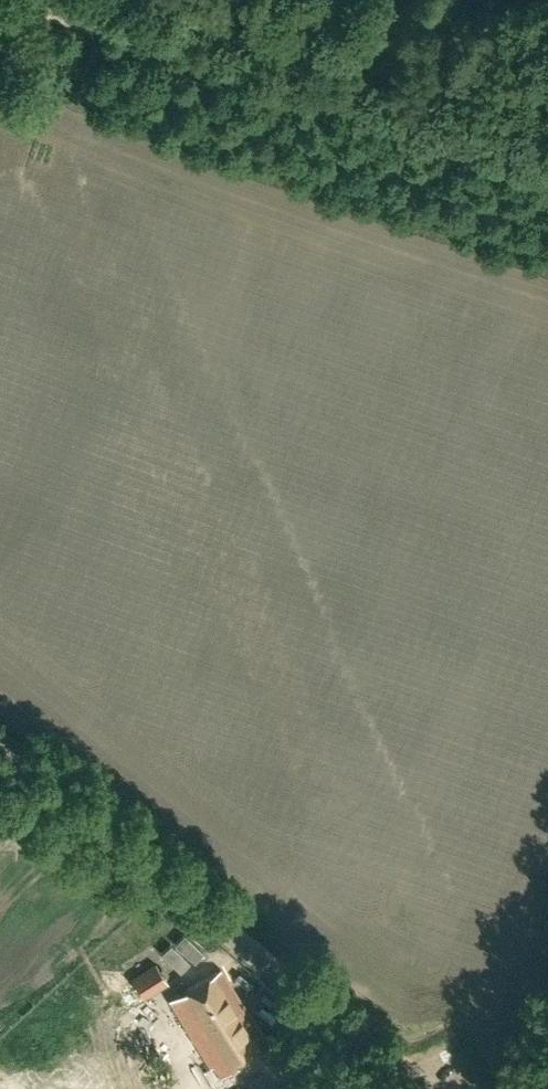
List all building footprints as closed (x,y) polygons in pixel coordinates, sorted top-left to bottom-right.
[(120,1013),(167,983),(155,965),(108,994),(120,1013)] [(212,1066),(216,1064),(223,1076),(271,1047),(219,970),(173,997),(168,1000),(212,1066)]
